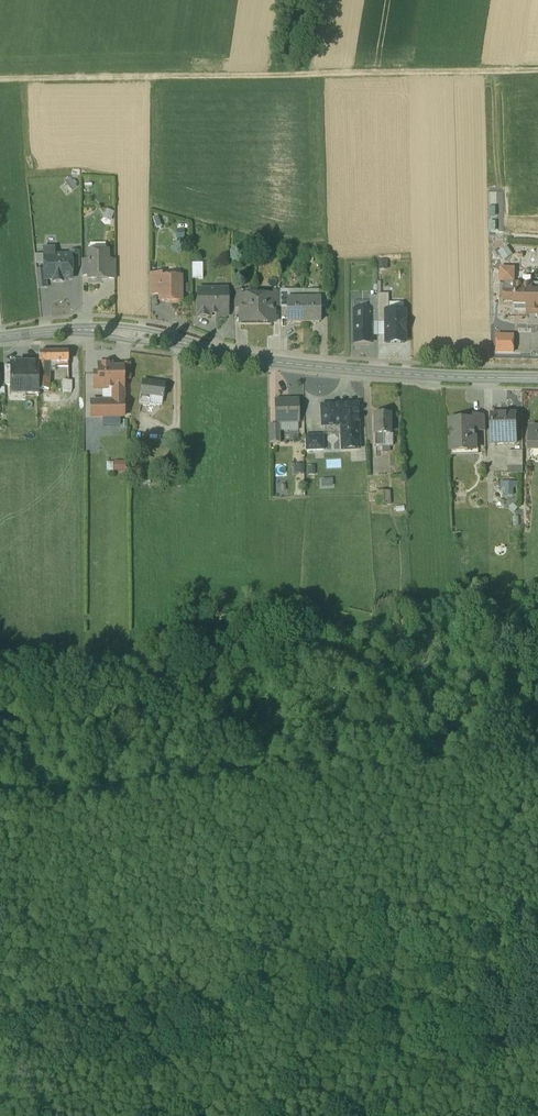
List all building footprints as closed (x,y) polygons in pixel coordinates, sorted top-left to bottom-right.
[(107,205),(106,207),(103,214),(110,216),(113,210),(114,208),(107,205)] [(171,231),(166,219),(158,222),(162,235),(171,231)] [(504,241),(498,245),(503,253),(509,249),(504,241)] [(107,246),(87,246),(87,256),(88,271),(88,274),(96,274),(99,271),(106,271),(106,274),(107,274),(107,256),(107,246)] [(72,251),(72,264),(82,264),(82,256),(81,247),(70,247),(70,251),(72,251)] [(70,251),(45,251),(45,265),(45,277),(48,277),(72,277),(72,264),(72,251),(70,251)] [(116,273),(116,256),(107,256),(107,274),(116,273)] [(203,262),(193,262),(194,273),(203,273),(203,262)] [(503,283),(513,283),(513,277),(513,262),(499,262),(499,276),(503,276),(503,283)] [(48,283),(48,277),(45,277),(45,265),(37,265),(39,284),(48,283)] [(161,272),(161,268),(150,269),(150,289),(160,289),(161,289),(161,272)] [(523,271),(521,272),(521,277),(513,277),(513,283),(503,283),(503,294),(513,294),(514,294),(514,291),(522,292),(522,297),(526,297),(526,303),(526,306),(537,306),(537,278),(530,278),(530,277),(530,272),(529,271),(523,271)] [(181,295),(181,272),(161,272),(161,289),(160,289),(160,296),(172,295),(173,297),(177,297),(179,295),(181,295)] [(209,289),(209,285),(199,285),(199,311),(210,311),(209,309),(208,309),(208,289),(209,289)] [(227,309),(227,285),(209,285),(209,289),(208,289),(208,309),(209,309),(227,309)] [(281,302),(281,287),(272,287),(272,292),(274,292),(274,302),(281,302)] [(289,287),(281,287),(281,302),(287,302),(287,295),(288,295),(289,287)] [(328,287),(319,287),(319,295),(320,295),(320,302),(328,302),(328,287)] [(378,289),(379,317),(386,317),(386,306),(389,306),(389,289),(378,289)] [(522,292),(514,291),(514,294),(513,294),(513,303),(526,303),(526,297),(522,297),(522,292)] [(242,292),(241,292),(241,302),(241,317),(274,317),(274,302),(274,292),(272,292),(242,292)] [(288,295),(287,295),(287,302),(287,318),(304,318),(303,295),(288,295)] [(319,295),(303,295),(304,318),(320,318),(320,302),(320,295),(319,295)] [(371,305),(354,305),(355,338),(372,338),(372,318),(371,305)] [(405,306),(386,306),(387,338),(405,337),(405,306)] [(496,330),(496,346),(512,346),(512,330),(496,330)] [(68,347),(39,347),(39,348),(40,348),(39,359),(39,368),(49,368),(49,356),(54,356),(68,357),(68,347)] [(39,359),(12,358),(12,360),(11,380),(11,388),(13,388),(13,384),(25,385),(25,388),(39,388),(39,384),(39,374),(39,368),(39,359)] [(122,363),(112,363),(112,359),(99,359),(99,369),(94,369),(95,384),(113,384),(113,397),(91,397),(92,412),(124,412),(123,375),(123,363),(122,363)] [(131,375),(131,359),(122,359),(122,363),(123,363),(123,375),(131,375)] [(48,384),(49,368),(39,368),(39,374),(39,384),(48,384)] [(152,376),(143,375),(141,390),(140,398),(149,400),(150,392),(164,394),(166,382),(151,379),(152,376)] [(298,396),(276,396),(276,417),(299,416),(298,396)] [(357,399),(322,401),(323,420),(342,420),(343,444),(359,443),(357,399)] [(483,409),(471,410),(471,415),(472,426),(473,426),(484,425),(483,409)] [(514,409),(490,409),(490,438),(514,437),(514,409)] [(390,410),(375,410),(375,429),(375,441),(384,441),(384,429),(390,429),(390,410)] [(471,415),(449,416),(449,446),(466,445),(466,443),(474,443),(473,426),(472,426),(471,415)] [(281,420),(270,420),(271,438),(281,437),(281,420)] [(536,424),(536,422),(527,421),(527,440),(537,440),(537,424),(536,424)] [(324,429),(306,430),(306,445),(324,444),(324,429)] [(521,445),(506,445),(506,461),(522,460),(521,445)] [(396,456),(390,460),(396,466),(401,462),(396,456)] [(514,475),(498,475),(497,481),(507,484),(514,481),(514,475)] [(377,499),(389,498),(389,485),(377,486),(377,499)]
